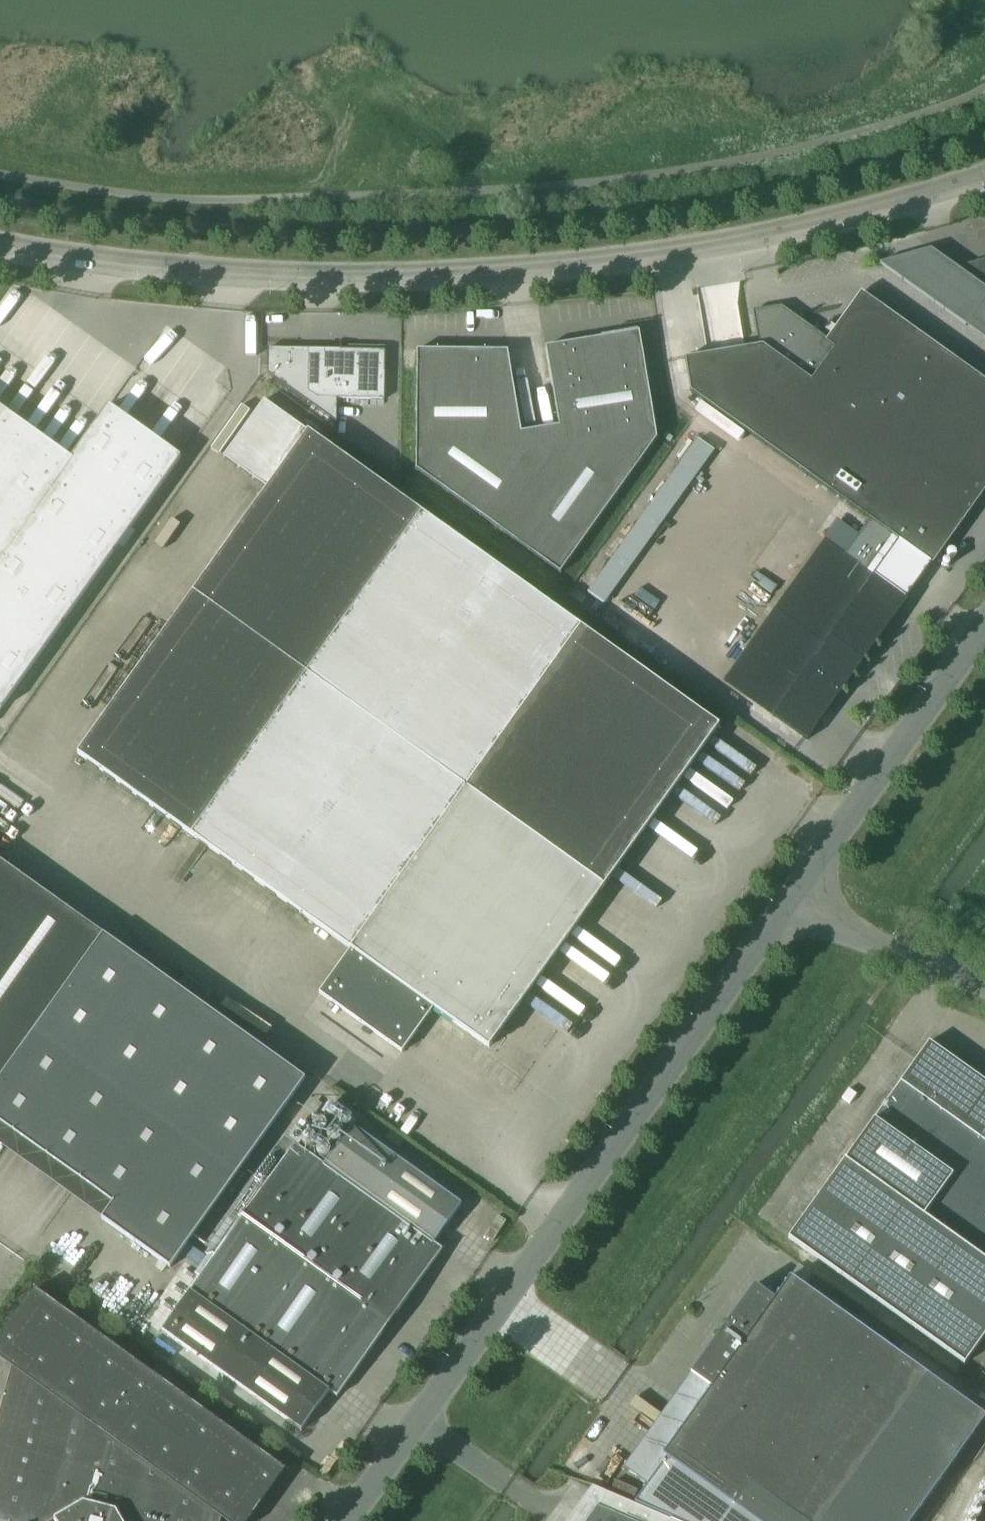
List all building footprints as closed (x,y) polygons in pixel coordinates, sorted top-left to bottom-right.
[(879,264),(968,328),(973,321),(971,320),(984,300),(984,267),(964,273),(931,249),(879,264)] [(23,294),(14,288),(0,310),(0,322),(4,324),(23,294)] [(686,358),(686,359),(691,392),(711,406),(869,519),(894,537),(933,565),(984,492),(984,381),(871,299),(862,292),(827,341),(781,308),(756,313),(762,346),(686,358)] [(971,320),(973,321),(984,330),(984,300),(971,320)] [(560,427),(541,430),(559,573),(657,438),(640,331),(546,348),(560,427)] [(268,349),(267,374),(337,423),(337,400),(339,400),(384,400),(385,374),(385,373),(385,351),(349,350),(342,350),(340,350),(309,349),(268,349)] [(417,350),(415,470),(559,573),(541,430),(522,434),(508,352),(417,350)] [(177,616),(78,754),(191,835),(351,949),(319,993),(402,1052),(434,1008),(489,1048),(499,1034),(506,1033),(510,1026),(509,1020),(719,726),(581,627),(421,513),(308,432),(264,400),(223,457),(253,478),(268,489),(256,505),(191,596),(177,616)] [(105,565),(119,545),(132,526),(181,458),(109,407),(71,460),(0,408),(0,711),(105,565)] [(695,434),(696,434),(587,592),(604,604),(717,441),(699,428),(695,434)] [(869,519),(843,555),(868,573),(894,537),(869,519)] [(862,663),(907,600),(906,599),(874,577),(868,573),(843,555),(823,541),(724,680),(808,740),(856,671),(851,667),(857,659),(862,663)] [(899,544),(874,577),(906,599),(931,566),(899,544)] [(9,1130),(134,956),(0,860),(0,1123),(9,1130)] [(134,956),(9,1130),(113,1204),(102,1219),(170,1268),(305,1079),(202,1005),(206,999),(206,998),(183,982),(178,988),(134,956)] [(789,1238),(965,1364),(984,1336),(984,1081),(929,1042),(916,1061),(840,1167),(817,1199),(798,1226),(789,1238)] [(190,1292),(162,1331),(301,1431),(330,1392),(337,1397),(443,1249),(434,1243),(462,1204),(352,1125),(324,1164),(295,1144),(290,1140),(262,1180),(257,1177),(228,1217),(238,1224),(194,1285),(190,1292)] [(285,1136),(256,1176),(257,1177),(262,1180),(290,1140),(285,1136)] [(799,1265),(792,1275),(806,1285),(813,1274),(799,1265)] [(635,1503),(677,1520),(912,1520),(984,1419),(984,1416),(929,1376),(892,1350),(897,1344),(868,1322),(863,1329),(791,1277),(774,1299),(754,1285),(725,1326),(723,1325),(718,1331),(720,1333),(691,1374),(711,1388),(663,1455),(667,1458),(635,1503)] [(0,1413),(0,1520),(53,1520),(55,1520),(221,1520),(221,1518),(225,1520),(249,1520),(285,1469),(34,1289),(0,1337),(0,1359),(12,1367),(0,1413)] [(615,1480),(610,1493),(632,1503),(638,1490),(615,1480)] [(598,1505),(587,1520),(634,1520),(598,1505)]
